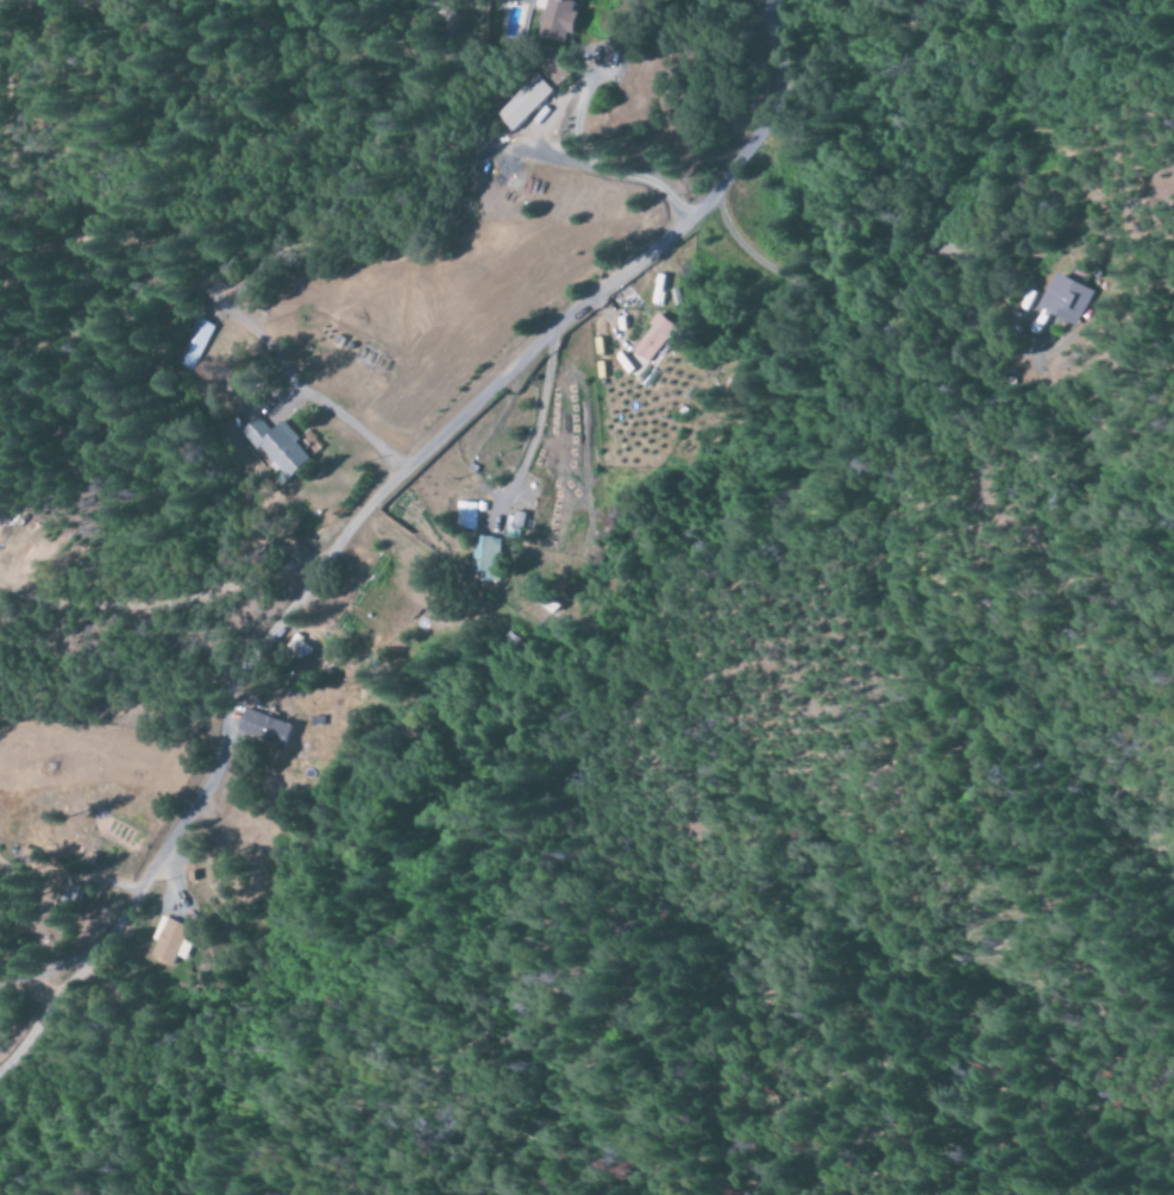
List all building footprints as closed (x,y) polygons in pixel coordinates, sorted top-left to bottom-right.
[(565,44),(567,34),(575,36),(580,17),(570,15),(573,3),(560,0),(545,0),(536,38),(565,44)] [(538,68),(550,88),(569,77),(557,57),(538,68)] [(492,114),(509,132),(553,92),(536,74),(492,114)] [(1096,291),(1060,273),(1042,307),(1078,326),(1096,291)] [(631,350),(649,364),(669,340),(674,345),(684,333),(660,314),(631,350)] [(168,364),(190,374),(212,326),(190,315),(168,364)] [(242,431),(285,484),(314,460),(283,422),(271,432),(258,417),(242,431)] [(484,513),(485,503),(456,503),(456,531),(474,531),(475,512),(484,513)] [(499,581),(498,537),(471,538),(472,582),(499,581)] [(296,726),(247,708),(239,732),(288,749),(296,726)] [(34,866),(39,853),(22,847),(18,860),(34,866)] [(152,941),(157,943),(151,957),(173,966),(177,957),(186,961),(193,944),(185,941),(190,928),(162,916),(152,941)]
